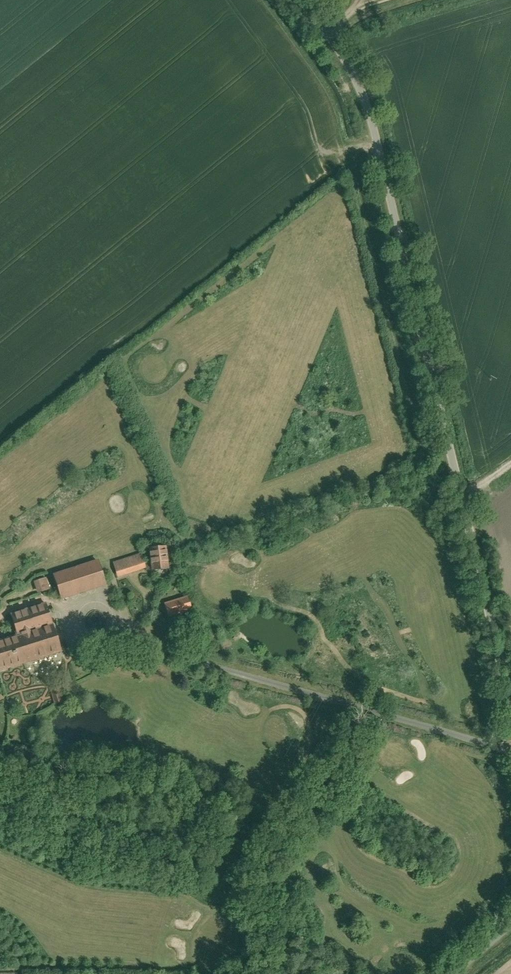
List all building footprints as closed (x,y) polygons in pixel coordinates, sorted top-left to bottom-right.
[(170,547),(151,549),(153,561),(154,572),(173,570),(171,560),(170,547)] [(140,554),(114,563),(119,579),(148,569),(146,563),(143,553),(140,554)] [(55,574),(63,600),(108,585),(100,560),(97,560),(55,574)] [(48,578),(35,582),(39,595),(52,591),(48,578)] [(189,596),(164,604),(169,618),(194,611),(189,596)] [(11,615),(18,637),(56,624),(49,602),(11,615)] [(65,650),(56,624),(18,637),(0,643),(0,664),(3,672),(65,650)] [(54,690),(51,691),(55,705),(66,702),(61,688),(54,690)]
